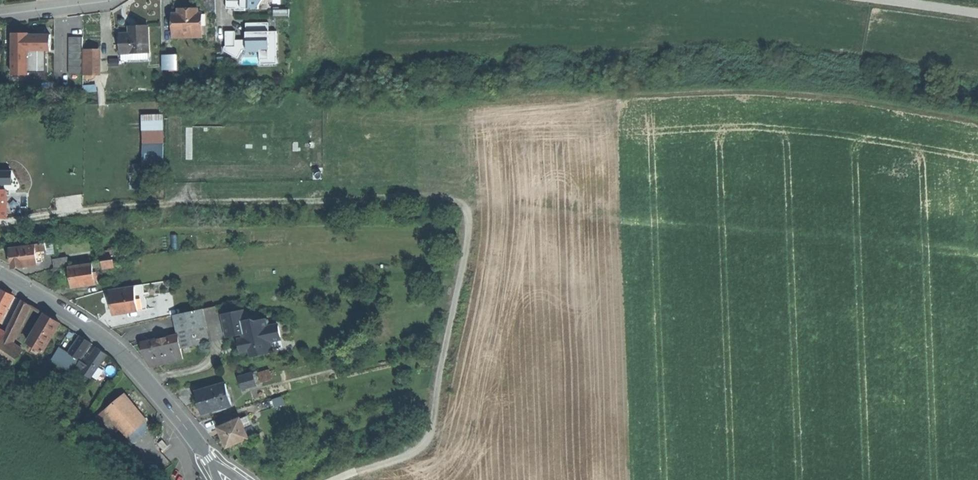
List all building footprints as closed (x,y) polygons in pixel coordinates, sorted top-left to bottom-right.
[(260,0),(227,0),(227,8),(236,8),(236,10),(246,9),(246,8),(260,7),(260,0)] [(197,9),(189,9),(189,15),(179,15),(174,15),(174,39),(201,39),(201,13),(197,13),(197,9)] [(270,31),(269,22),(247,23),(248,39),(237,39),(236,31),(227,31),(227,46),(225,46),(225,51),(239,57),(243,50),(262,49),(262,64),(278,63),(278,31),(270,31)] [(141,28),(135,28),(135,36),(130,36),(118,36),(118,47),(120,47),(121,55),(130,55),(130,57),(133,57),(148,57),(148,27),(141,28)] [(13,32),(14,75),(31,75),(30,50),(52,49),(52,31),(13,32)] [(83,55),(84,75),(96,75),(96,55),(83,55)] [(177,64),(162,64),(162,76),(169,76),(169,77),(177,77),(177,64)] [(145,120),(146,133),(164,132),(163,119),(145,120)] [(8,192),(8,179),(0,179),(0,192),(6,192),(8,192)] [(36,253),(39,253),(45,252),(44,245),(35,246),(36,253)] [(17,259),(19,270),(38,267),(37,264),(36,253),(35,246),(16,248),(17,259)] [(53,270),(67,268),(66,259),(52,261),(53,270)] [(69,279),(70,289),(94,286),(92,271),(91,265),(67,268),(69,279)] [(142,286),(134,288),(137,312),(146,310),(142,286)] [(134,288),(109,291),(110,303),(112,315),(137,312),(134,288)] [(13,297),(7,294),(0,291),(0,321),(13,297)] [(22,302),(0,343),(0,362),(19,376),(31,360),(10,344),(29,307),(22,302)] [(202,310),(183,314),(186,328),(193,326),(205,324),(202,310)] [(224,327),(226,337),(242,334),(243,339),(241,339),(239,343),(240,349),(243,352),(247,351),(249,359),(259,357),(259,355),(263,354),(263,352),(272,350),(270,341),(281,339),(278,325),(266,327),(265,319),(254,321),(253,318),(246,319),(245,310),(222,315),(224,327)] [(171,316),(175,338),(178,348),(189,346),(186,328),(183,314),(171,316)] [(28,345),(42,354),(60,326),(52,321),(46,317),(28,345)] [(205,324),(193,326),(197,344),(209,342),(205,324)] [(193,326),(186,328),(189,346),(197,344),(193,326)] [(68,365),(74,370),(91,346),(85,341),(79,338),(68,354),(73,358),(68,365)] [(175,338),(143,344),(144,349),(145,355),(163,352),(178,348),(175,338)] [(179,355),(178,348),(163,352),(164,358),(179,355)] [(85,367),(94,373),(106,356),(101,353),(97,350),(85,367)] [(164,358),(163,352),(145,355),(147,362),(164,358)] [(89,380),(94,373),(85,367),(80,363),(75,370),(89,380)] [(260,375),(262,382),(277,378),(274,370),(260,375)] [(237,376),(241,388),(255,384),(251,372),(237,376)] [(201,403),(204,414),(231,406),(225,385),(198,393),(201,403)] [(121,430),(127,437),(145,423),(135,410),(124,397),(106,412),(121,430)] [(108,441),(121,430),(106,412),(93,422),(108,441)] [(219,438),(221,447),(244,440),(237,420),(230,423),(225,425),(215,428),(219,438)] [(157,446),(161,451),(165,448),(162,443),(157,446)]
